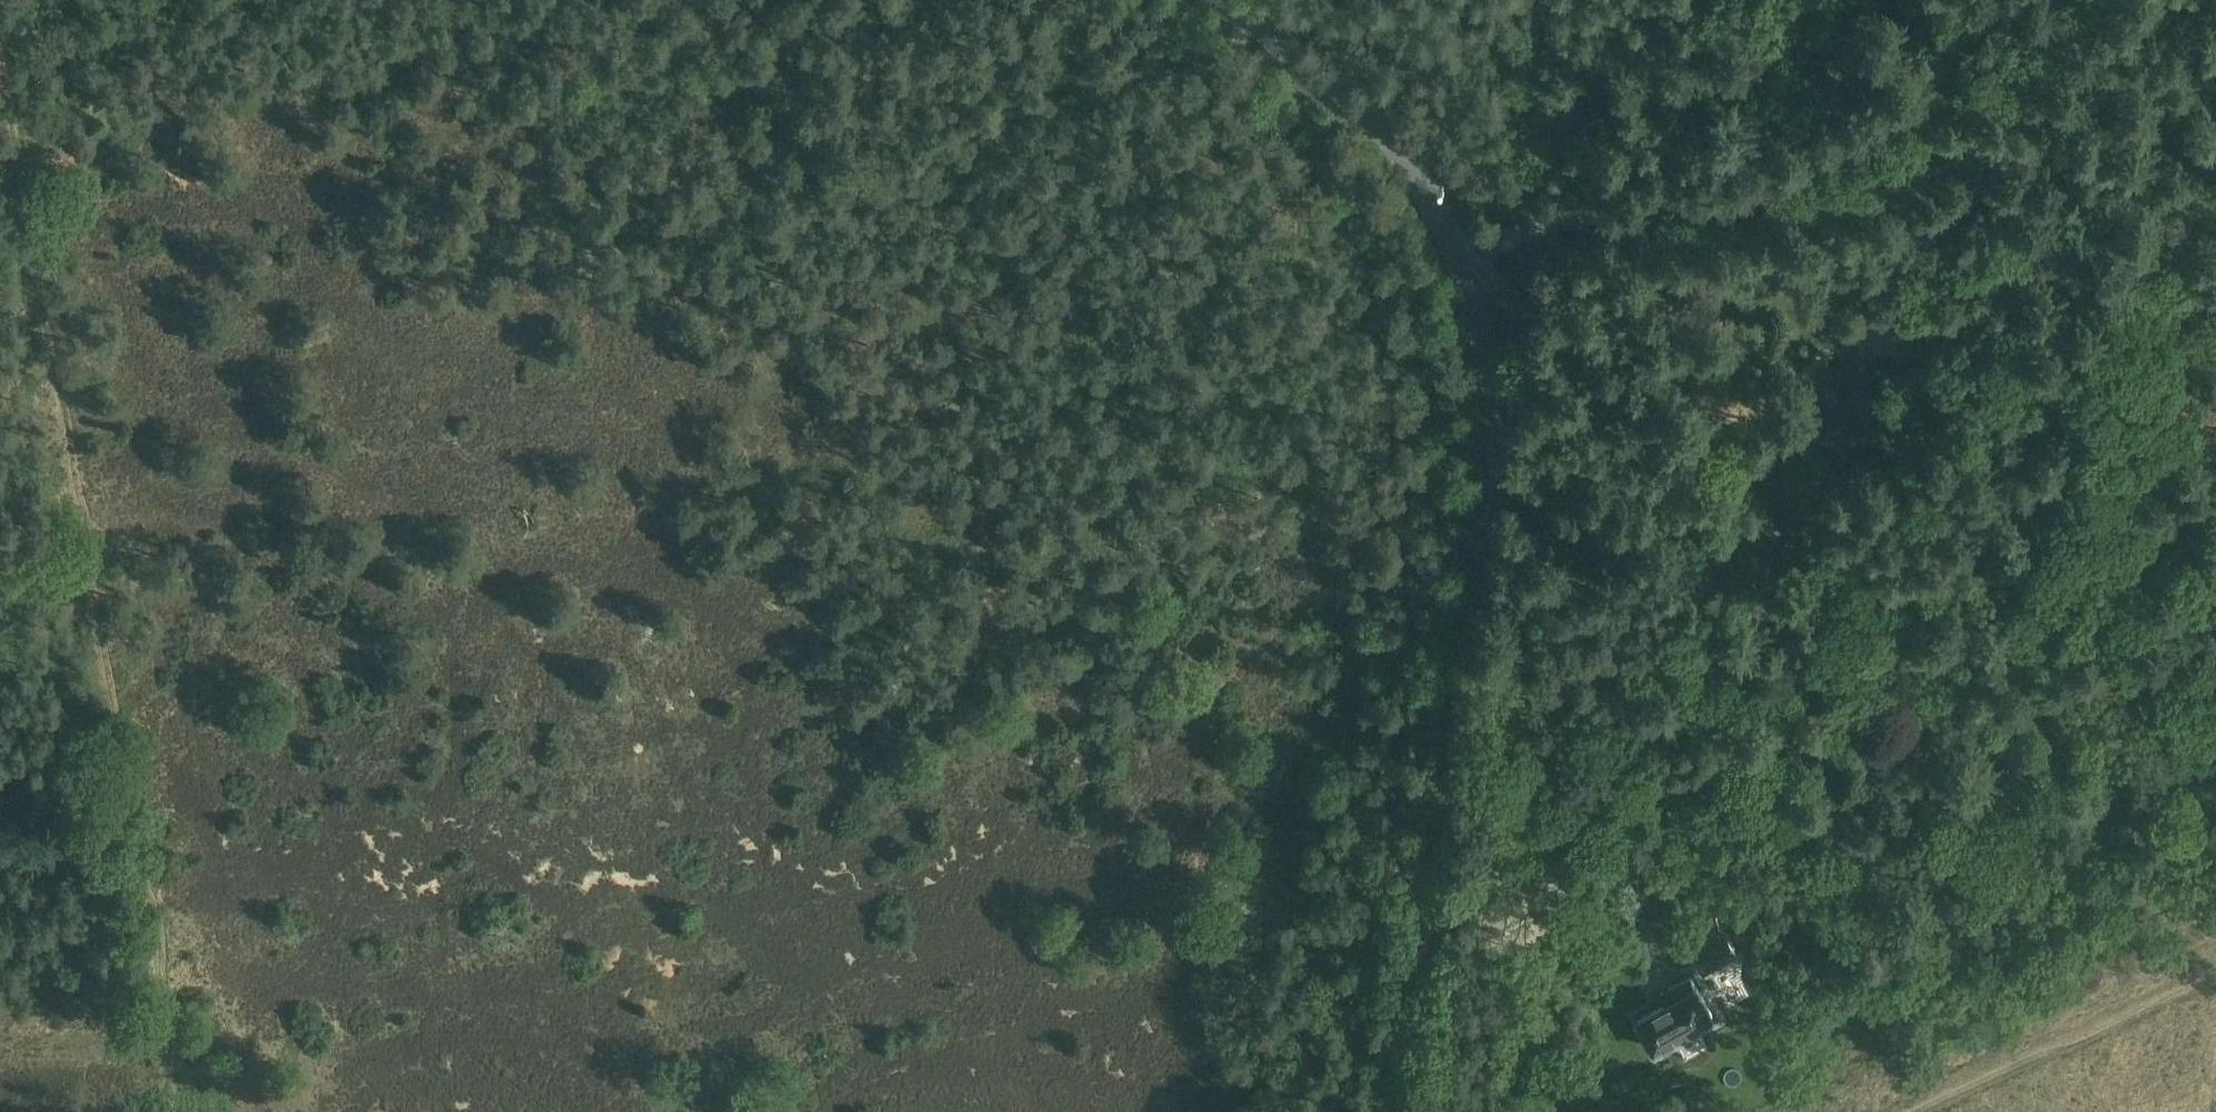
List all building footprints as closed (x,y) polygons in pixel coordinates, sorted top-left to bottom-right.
[(1731,955),(1702,912),(1676,926),(1702,972),(1731,955)] [(1659,993),(1666,1005),(1638,1020),(1653,1047),(1691,1027),(1689,1024),(1699,1018),(1702,1014),(1701,1008),(1694,994),(1678,1003),(1669,988),(1659,993)]
